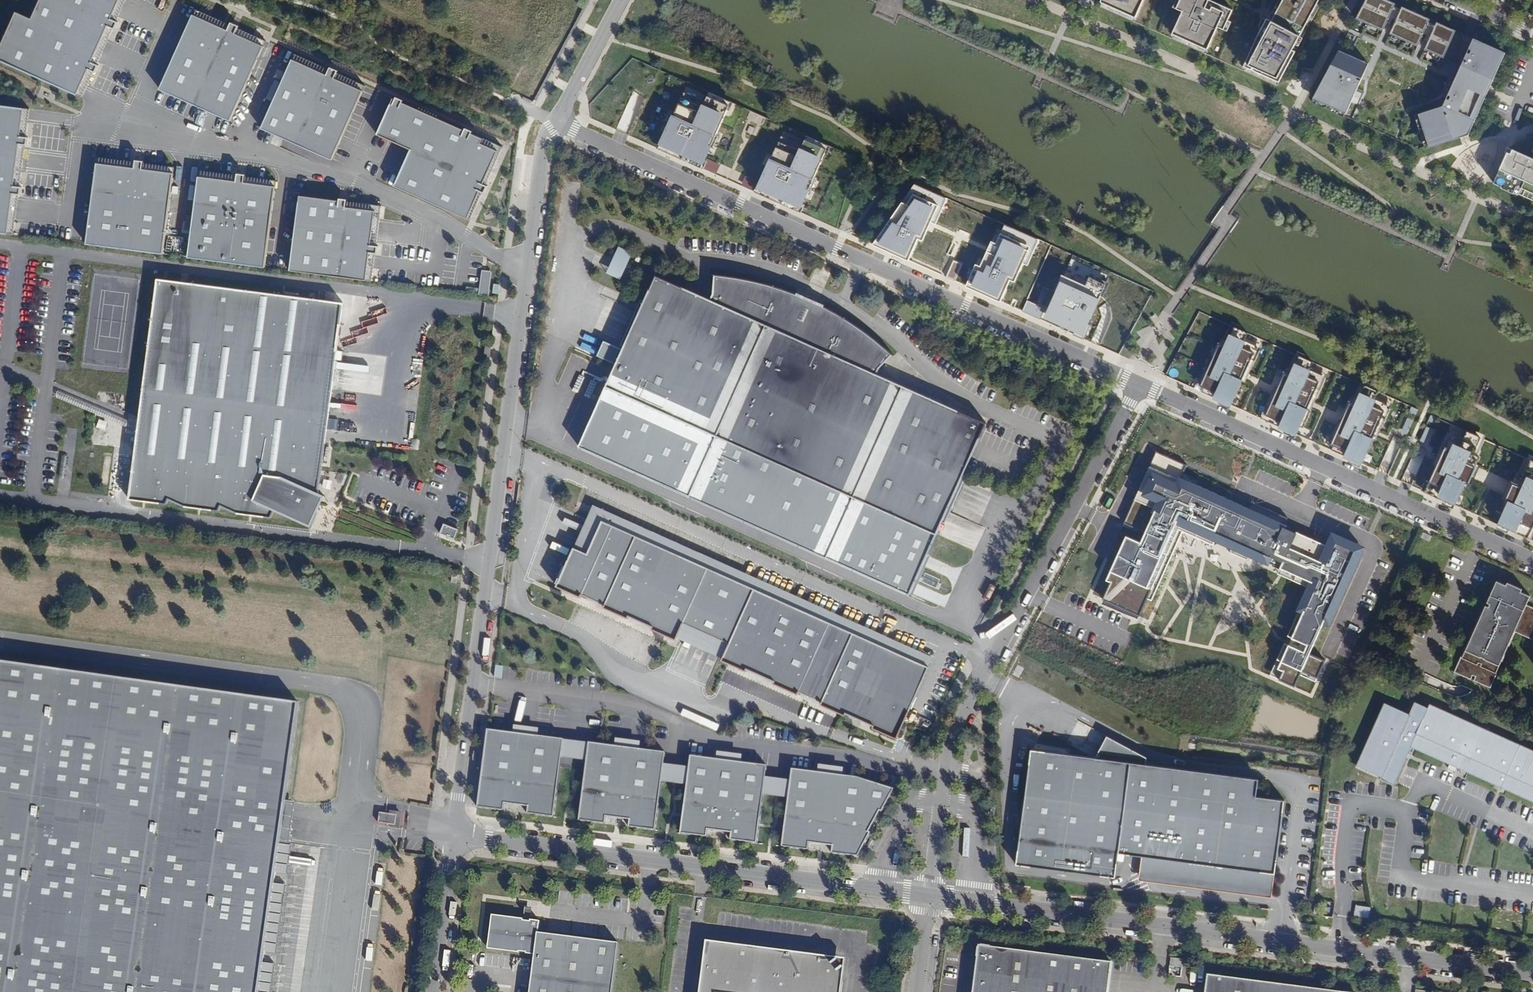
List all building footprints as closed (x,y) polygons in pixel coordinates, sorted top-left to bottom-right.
[(34,23),(18,17),(0,56),(0,62),(78,97),(123,0),(44,0),(34,23)] [(1105,3),(1141,19),(1146,0),(1106,0),(1105,3)] [(1177,13),(1184,18),(1176,40),(1208,51),(1226,13),(1199,0),(1183,0),(1177,13)] [(1250,71),(1281,83),(1324,0),(1287,0),(1250,71)] [(1375,0),(1366,0),(1355,22),(1381,32),(1392,8),(1375,0)] [(1426,22),(1399,10),(1389,36),(1415,47),(1426,22)] [(230,34),(195,19),(162,92),(233,123),(265,50),(237,37),(241,29),(234,26),(230,34)] [(1453,33),(1434,26),(1422,51),(1440,58),(1453,33)] [(1502,56),(1472,43),(1440,112),(1416,119),(1425,149),(1469,139),(1502,56)] [(1337,51),(1313,104),(1342,117),(1366,64),(1337,51)] [(326,78),(291,63),(260,132),(330,163),(361,94),(333,82),(337,74),(329,70),(326,78)] [(337,73),(335,79),(362,90),(364,84),(337,73)] [(727,93),(705,84),(700,96),(679,87),(656,140),(700,158),(727,93)] [(482,142),(392,102),(376,137),(411,152),(394,189),(466,221),(495,155),(479,148),(482,142)] [(0,107),(0,237),(11,239),(26,110),(0,107)] [(793,139),(778,133),(756,183),(798,201),(824,141),(797,129),(793,139)] [(1532,162),(1507,151),(1497,174),(1532,191),(1532,160),(1532,162)] [(137,171),(99,166),(89,248),(165,258),(175,176),(145,172),(146,165),(138,164),(137,171)] [(236,185),(197,180),(187,260),(263,270),(274,190),(242,186),(243,178),(236,178),(236,185)] [(960,207),(946,201),(939,212),(911,198),(883,249),(928,269),(960,207)] [(346,204),(298,199),(289,274),(363,283),(372,215),(345,212),(346,204)] [(1045,244),(1004,226),(995,248),(984,245),(964,285),(1015,310),(1045,244)] [(606,273),(620,280),(632,253),(618,247),(606,273)] [(478,294),(488,296),(492,271),(482,270),(478,294)] [(703,300),(650,275),(602,381),(933,536),(983,421),(872,372),(892,351),(829,309),(774,287),(708,272),(703,300)] [(1087,286),(1064,276),(1046,321),(1086,336),(1107,287),(1090,278),(1087,286)] [(341,300),(156,277),(130,495),(272,516),(277,509),(313,526),(325,494),(316,489),(341,300)] [(1220,324),(1195,380),(1229,396),(1254,339),(1220,324)] [(600,357),(605,359),(610,345),(604,343),(600,357)] [(1323,368),(1285,353),(1260,410),(1298,426),(1323,368)] [(933,536),(602,381),(577,447),(910,596),(933,536)] [(1386,398),(1352,382),(1325,439),(1359,455),(1386,398)] [(1406,434),(1413,420),(1405,417),(1398,431),(1406,434)] [(1478,438),(1446,423),(1419,480),(1450,495),(1478,438)] [(1427,427),(1420,441),(1426,444),(1434,430),(1427,427)] [(1105,574),(1094,601),(1139,620),(1180,522),(1307,576),(1266,672),(1293,684),(1365,546),(1329,530),(1323,541),(1181,477),(1187,465),(1151,448),(1099,571),(1105,574)] [(1517,461),(1494,516),(1528,531),(1532,520),(1532,468),(1517,461)] [(929,657),(590,503),(554,582),(893,736),(929,657)] [(976,549),(985,527),(966,520),(962,529),(958,527),(953,539),(976,549)] [(455,538),(458,528),(443,524),(440,534),(455,538)] [(1431,536),(1423,532),(1419,541),(1427,545),(1431,536)] [(1526,604),(1530,595),(1521,591),(1522,588),(1507,582),(1506,585),(1496,580),(1486,603),(1489,604),(1488,606),(1484,604),(1453,671),(1470,679),(1472,675),(1475,676),(1473,680),(1490,688),(1515,632),(1532,640),(1532,607),(1526,604)] [(1349,625),(1345,636),(1356,640),(1360,629),(1349,625)] [(496,664),(494,676),(501,677),(503,666),(496,664)] [(264,963),(264,956),(274,886),(276,875),(280,846),(299,707),(0,666),(0,667),(0,991),(259,991),(264,963)] [(1355,768),(1394,785),(1411,746),(1532,801),(1532,750),(1430,705),(1428,709),(1415,703),(1410,715),(1385,704),(1355,768)] [(527,813),(553,817),(563,738),(487,728),(477,807),(504,810),(505,802),(528,805),(527,813)] [(1030,746),(1013,861),(1116,874),(1118,852),(1142,856),(1140,879),(1271,895),(1282,799),(1254,796),(1257,778),(1147,763),(1148,756),(1106,736),(1096,756),(1030,746)] [(628,828),(655,831),(665,752),(589,743),(579,821),(605,824),(606,817),(629,820),(628,828)] [(730,841),(757,844),(767,765),(691,756),(681,834),(707,837),(708,830),(731,833),(730,841)] [(832,854),(858,857),(871,833),(869,832),(880,811),(882,812),(894,790),(857,777),(792,769),(782,847),(809,850),(810,844),(832,846),(832,854)] [(1344,777),(1331,775),(1329,788),(1342,789),(1344,777)] [(380,812),(378,823),(395,825),(394,827),(399,828),(401,813),(396,812),(396,814),(380,812)] [(276,875),(287,873),(291,844),(280,846),(276,875)] [(285,884),(274,886),(264,956),(276,953),(285,884)] [(1326,907),(1311,905),(1310,915),(1320,916),(1325,914),(1326,907)] [(1355,905),(1354,916),(1370,917),(1370,905),(1355,905)] [(617,941),(536,931),(538,919),(529,918),(529,919),(528,919),(528,917),(523,916),(523,920),(492,916),(488,947),(533,953),(528,991),(611,991),(617,941)] [(706,941),(699,991),(841,991),(846,959),(706,941)] [(979,946),(973,991),(1107,991),(1111,963),(979,946)] [(264,963),(259,991),(270,991),(275,961),(264,963)] [(1181,966),(1169,965),(1167,976),(1179,977),(1181,966)] [(1207,975),(1205,991),(1334,991),(1207,975)]
